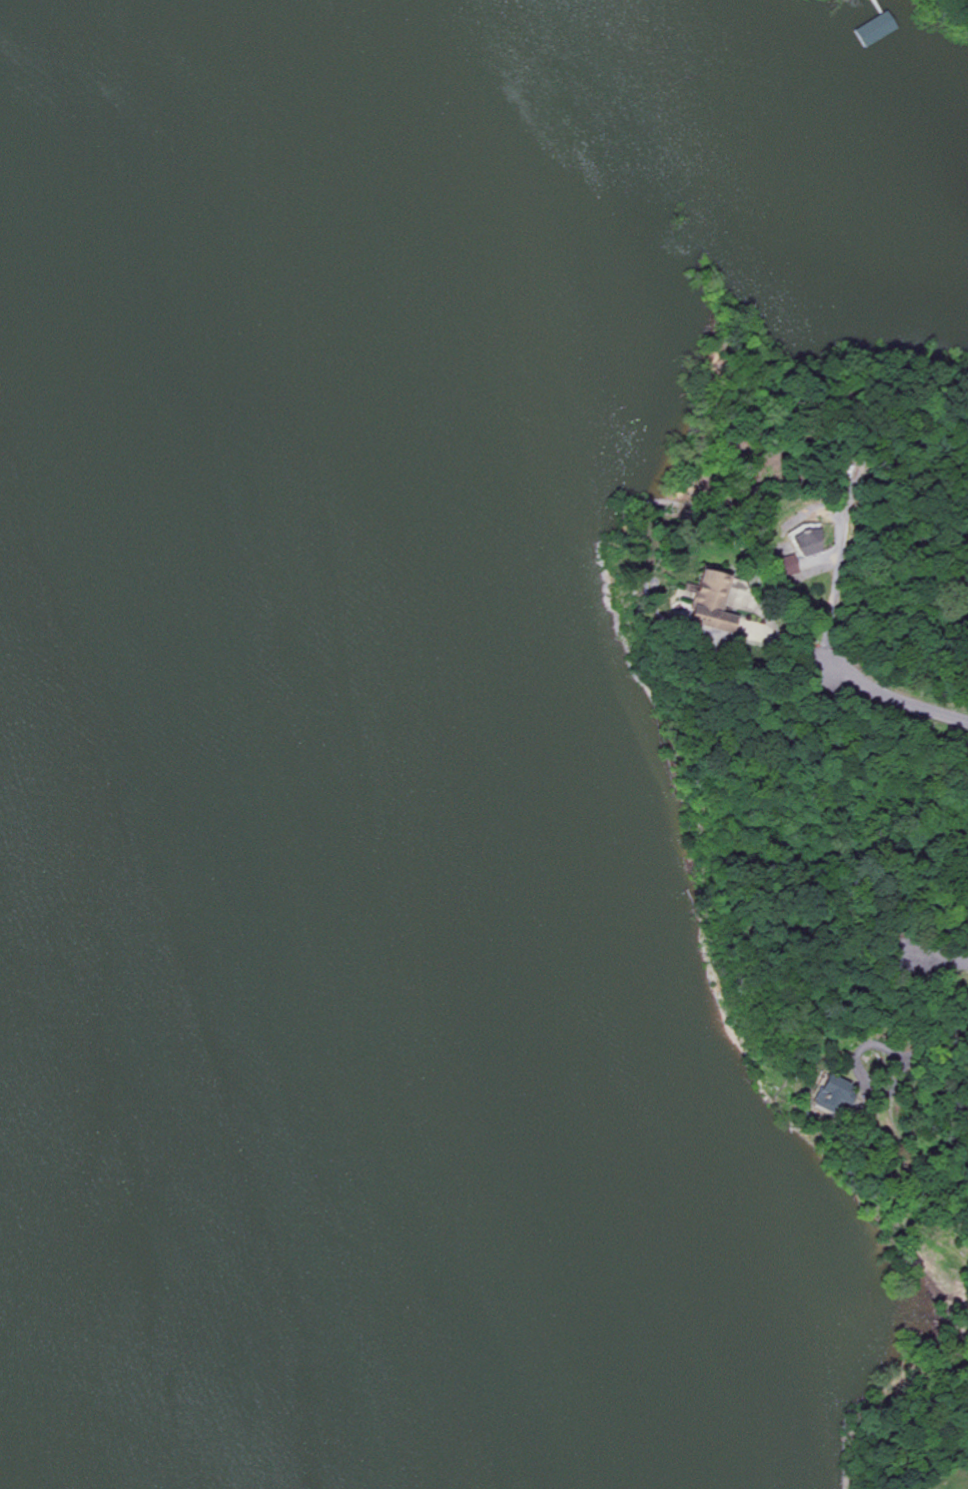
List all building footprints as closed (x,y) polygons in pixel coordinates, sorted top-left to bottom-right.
[(898,27),(886,10),(853,31),(864,49),(898,27)]
